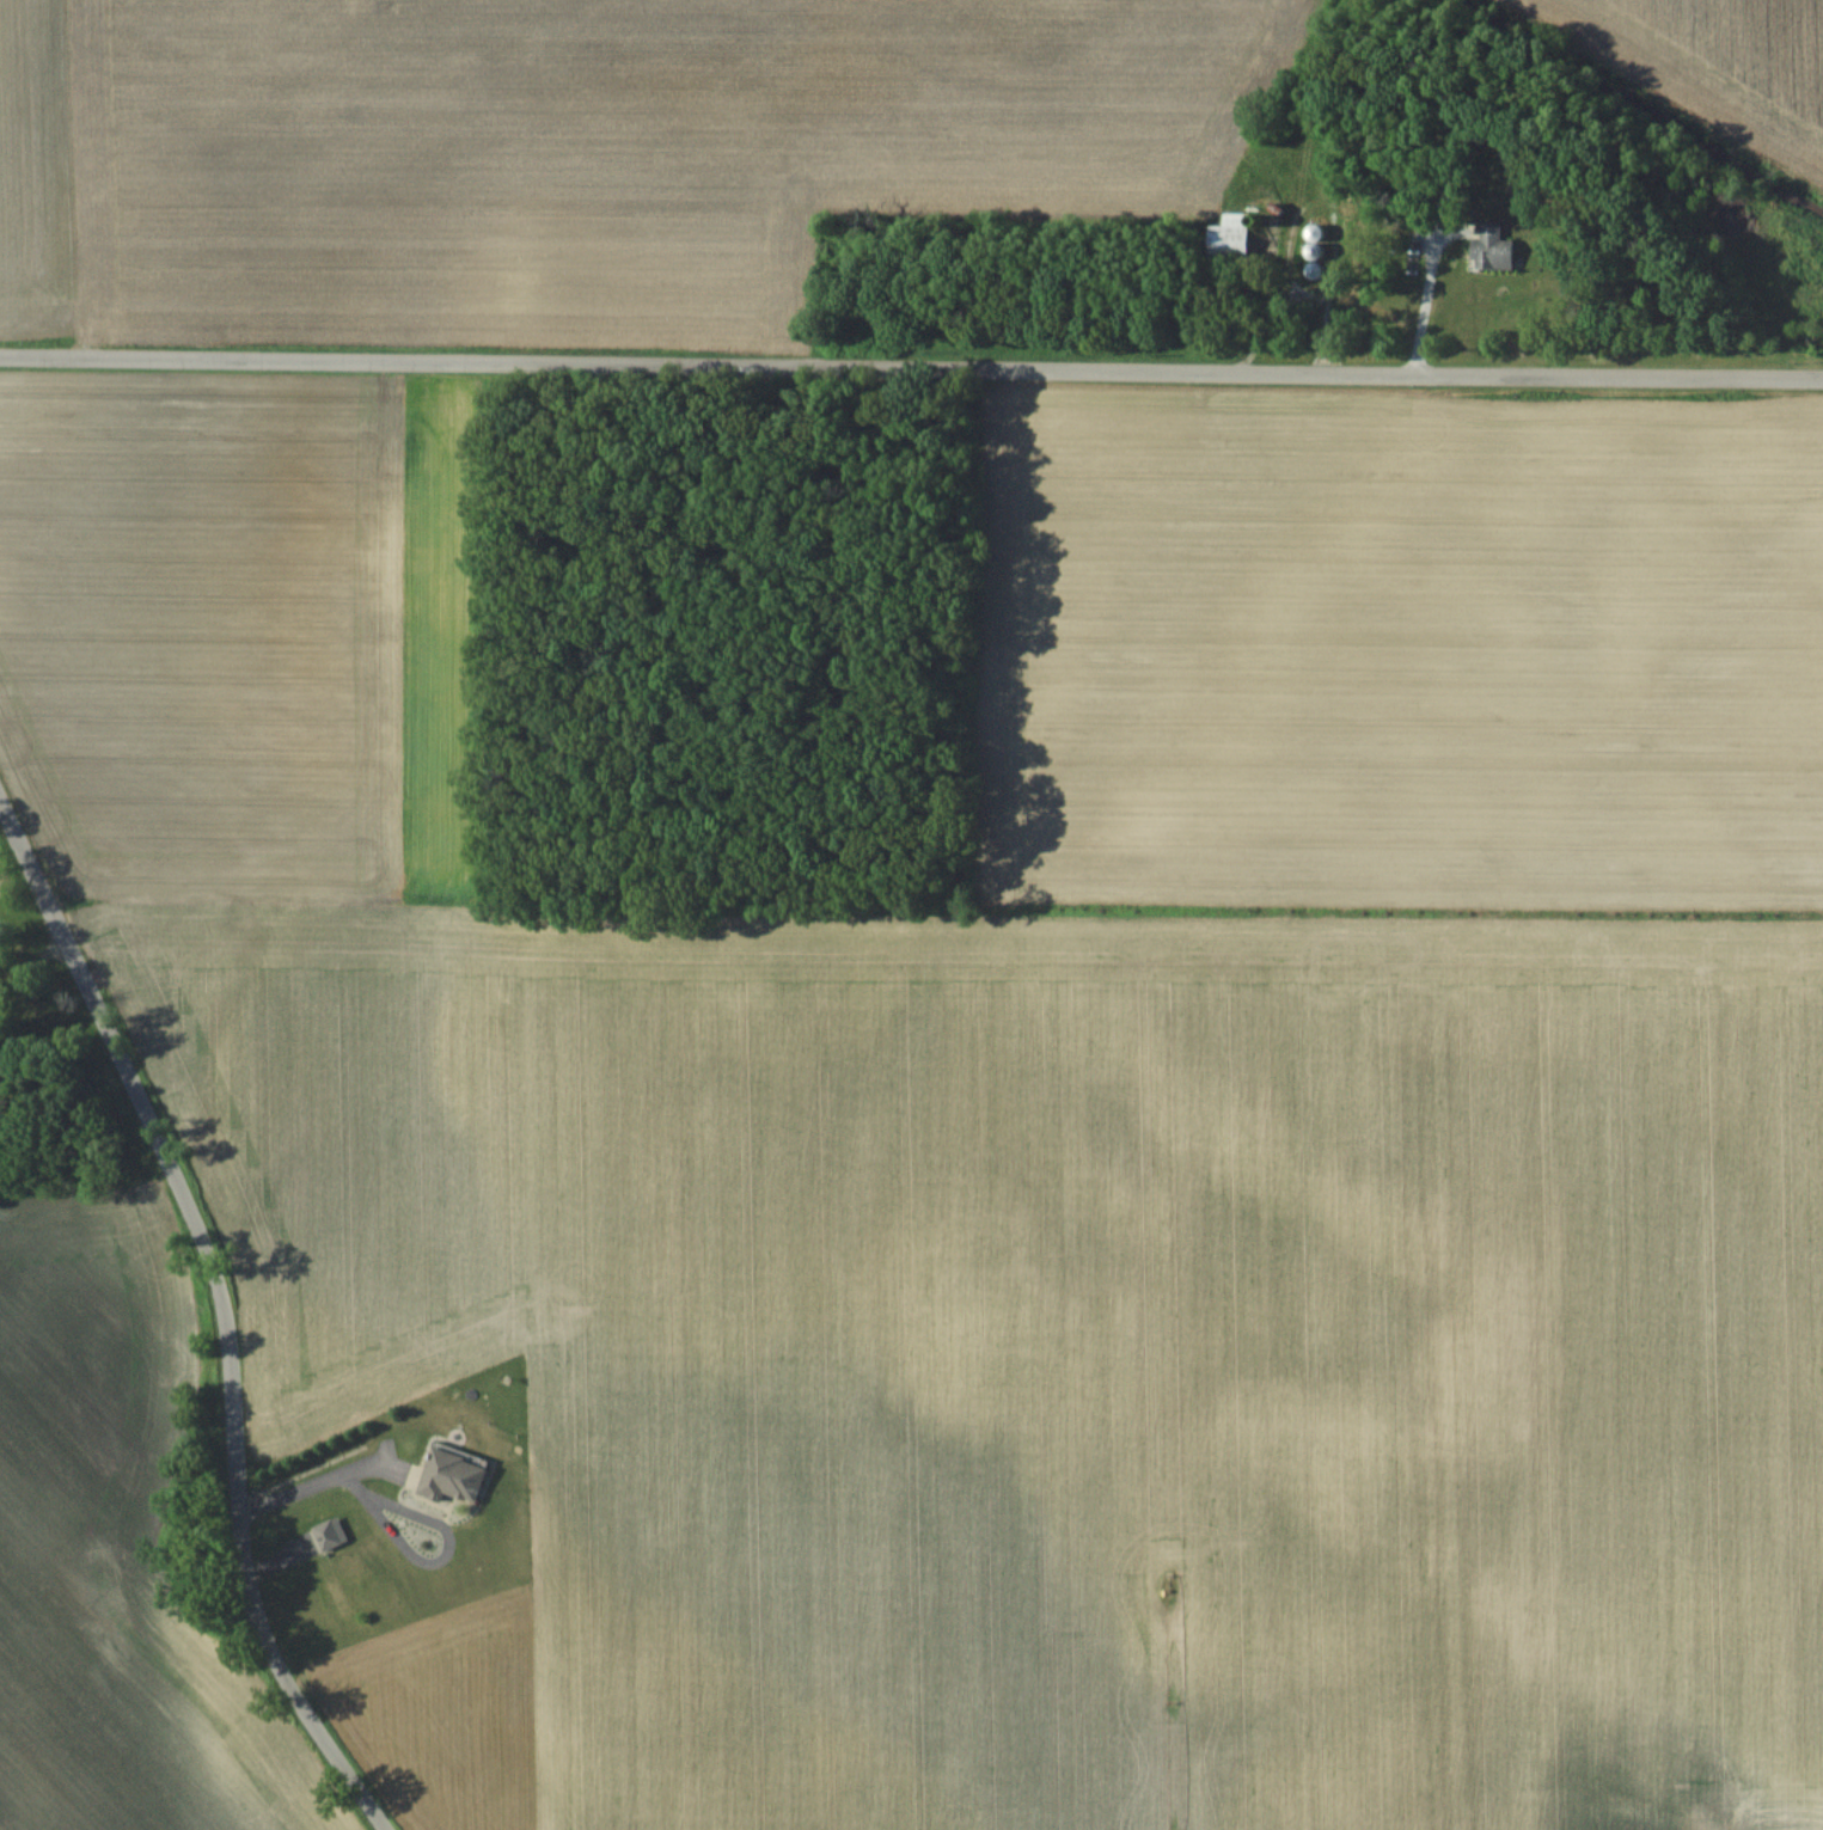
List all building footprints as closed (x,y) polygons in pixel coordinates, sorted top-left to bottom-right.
[(1223,226),(1209,225),(1208,259),(1247,260),(1248,213),(1223,213),(1223,226)] [(1513,235),(1471,235),(1471,269),(1512,269),(1513,235)] [(416,1493),(440,1501),(442,1493),(475,1503),(487,1463),(431,1445),(416,1493)] [(309,1527),(319,1552),(346,1541),(336,1516),(309,1527)]
